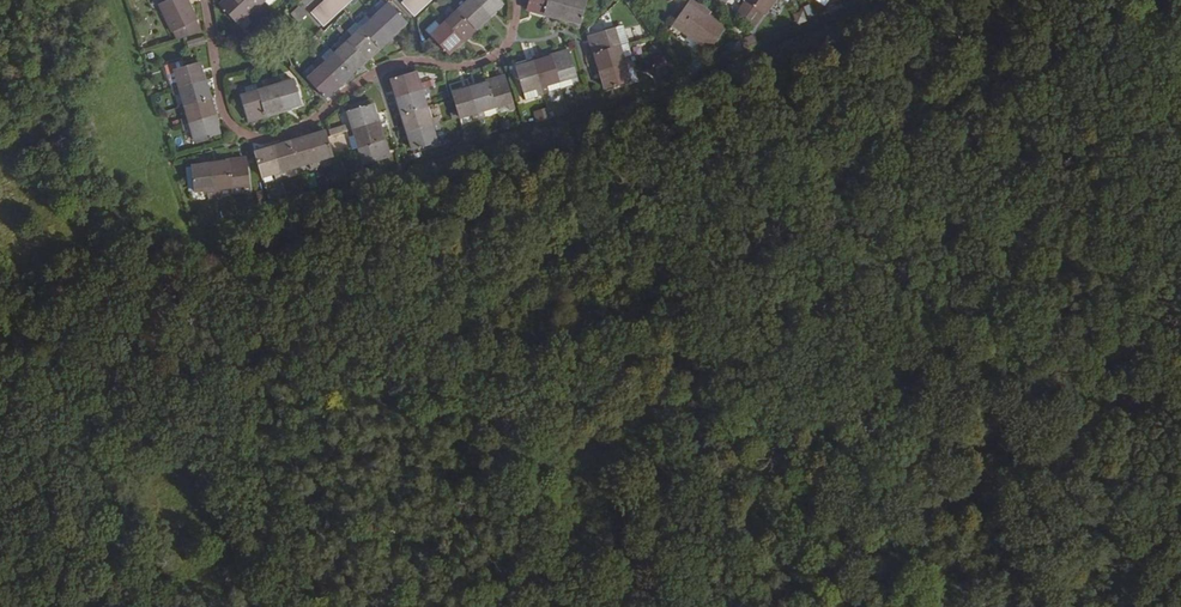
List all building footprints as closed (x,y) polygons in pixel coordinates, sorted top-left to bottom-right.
[(180,41),(204,35),(195,21),(198,19),(187,0),(162,0),(164,3),(159,6),(174,33),(175,32),(180,41)] [(223,8),(239,24),(265,0),(232,0),(223,8)] [(314,13),(324,25),(352,0),(328,0),(314,13)] [(405,3),(418,16),(436,0),(408,0),(405,3)] [(446,46),(454,55),(508,6),(503,0),(468,0),(471,2),(454,17),(449,12),(444,16),(440,20),(445,25),(435,35),(446,46)] [(532,8),(580,27),(591,0),(535,0),(532,8)] [(695,0),(692,0),(675,23),(711,51),(727,30),(708,16),(711,12),(695,0)] [(744,1),(748,3),(740,13),(756,26),(764,15),(767,17),(779,0),(745,0),(744,1)] [(327,61),(322,56),(314,63),(319,69),(308,77),(327,98),(410,24),(391,3),(381,12),(375,7),(366,15),(371,21),(363,28),(354,36),(349,31),(340,39),(345,45),(336,53),(327,61)] [(308,15),(301,7),(292,15),(299,23),(308,15)] [(802,11),(793,15),(797,24),(806,20),(802,11)] [(371,21),(366,15),(358,23),(363,28),(371,21)] [(429,29),(435,35),(445,25),(440,20),(439,19),(429,29)] [(358,23),(349,31),(354,36),(363,28),(358,23)] [(626,25),(614,29),(620,47),(632,43),(626,25)] [(620,47),(614,29),(589,36),(604,89),(630,82),(627,70),(633,68),(629,56),(623,58),(620,47)] [(442,50),(446,46),(435,35),(431,38),(442,50)] [(204,37),(187,41),(189,49),(205,46),(204,37)] [(331,47),(336,53),(345,45),(340,39),(331,47)] [(331,47),(322,56),(327,61),(336,53),(331,47)] [(571,83),(573,89),(580,87),(570,56),(520,72),(527,97),(538,93),(540,99),(552,96),(550,90),(561,86),(571,83)] [(183,93),(185,104),(188,115),(182,117),(185,128),(191,126),(195,139),(221,132),(203,61),(183,67),(181,59),(168,62),(173,81),(172,81),(176,95),(183,93)] [(425,93),(432,91),(429,79),(422,81),(418,70),(390,78),(412,149),(440,141),(436,129),(443,127),(439,115),(433,117),(429,105),(425,93)] [(245,90),(243,84),(237,85),(245,116),(301,103),(294,77),(281,81),(279,74),(268,77),(269,84),(256,87),(245,90)] [(255,81),(243,84),(245,90),(256,87),(255,81)] [(510,109),(511,114),(517,111),(508,81),(457,97),(465,123),(476,119),(477,124),(490,120),(489,115),(499,112),(510,109)] [(573,91),(573,89),(571,83),(561,86),(562,92),(563,94),(573,91)] [(552,96),(562,92),(561,86),(550,90),(552,96)] [(436,103),(432,91),(425,93),(429,105),(436,103)] [(178,105),(185,104),(183,93),(176,95),(178,105)] [(538,93),(527,97),(530,107),(540,103),(540,99),(538,93)] [(346,104),(347,109),(375,101),(374,96),(346,104)] [(331,133),(334,132),(347,129),(348,134),(349,135),(355,134),(358,146),(362,157),(356,159),(358,165),(391,155),(375,101),(347,109),(351,121),(345,123),(329,127),(331,133)] [(347,129),(334,132),(336,137),(348,134),(347,129)] [(333,156),(326,130),(257,150),(264,176),(275,173),(277,179),(289,176),(287,170),(309,163),(311,169),(323,166),(321,160),(333,156)] [(352,147),(358,146),(355,134),(349,135),(352,147)] [(212,195),(219,194),(219,187),(243,184),(244,191),(251,190),(247,155),(190,162),(190,163),(182,164),(183,181),(191,181),(192,189),(204,188),(205,195),(212,195)]
